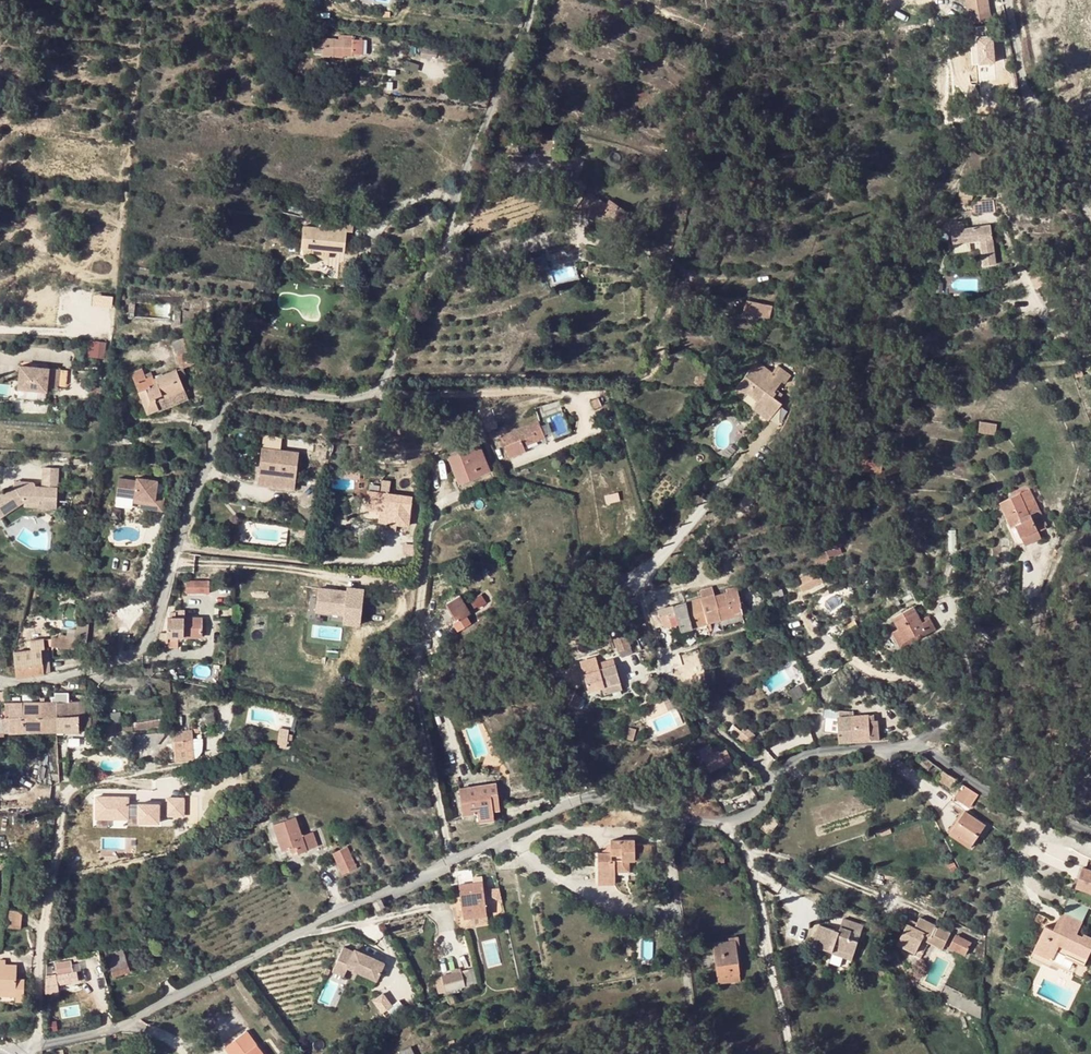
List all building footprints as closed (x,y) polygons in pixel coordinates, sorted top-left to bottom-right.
[(969,23),(990,19),(989,11),(987,3),(987,0),(965,0),(969,23)] [(991,23),(971,26),(973,46),(983,45),(983,47),(988,47),(988,44),(993,44),(991,23)] [(361,40),(356,40),(352,40),(352,36),(344,36),(344,40),(334,40),(333,57),(343,57),(343,55),(351,55),(352,53),(360,54),(361,40)] [(540,140),(540,155),(553,156),(554,141),(540,140)] [(836,169),(837,176),(846,175),(844,167),(836,169)] [(589,214),(615,231),(622,221),(619,219),(622,214),(600,199),(597,203),(592,199),(594,196),(589,193),(576,210),(587,217),(589,214)] [(962,211),(962,214),(996,212),(996,200),(976,202),(976,204),(972,204),(972,210),(962,211)] [(950,220),(953,243),(980,240),(983,265),(995,264),(993,242),(991,225),(964,228),(958,229),(958,224),(957,219),(950,220)] [(304,226),(301,248),(330,251),(345,252),(347,231),(353,232),(354,222),(340,221),(338,230),(304,226)] [(664,243),(678,247),(680,237),(666,234),(664,243)] [(301,248),(301,256),(329,258),(330,251),(301,248)] [(93,306),(114,307),(114,295),(94,294),(93,306)] [(748,300),(745,312),(769,317),(771,305),(748,300)] [(172,342),(176,350),(187,346),(183,337),(172,342)] [(91,339),(89,355),(106,357),(108,341),(91,339)] [(176,350),(182,368),(193,363),(187,346),(176,350)] [(755,359),(733,388),(743,396),(746,392),(756,399),(757,400),(765,405),(762,409),(771,415),(777,408),(781,402),(772,396),(775,392),(773,389),(780,381),(783,383),(789,375),(776,365),(771,371),(755,359)] [(24,366),(21,388),(49,392),(50,389),(60,391),(63,371),(24,366)] [(132,372),(148,412),(159,408),(156,402),(185,391),(176,369),(154,378),(153,374),(147,377),(143,368),(132,372)] [(10,394),(10,384),(0,383),(0,393),(10,394)] [(156,402),(159,408),(160,410),(188,398),(185,391),(156,402)] [(592,401),(595,408),(601,406),(598,399),(592,401)] [(768,420),(771,415),(762,409),(765,405),(757,400),(752,407),(768,420)] [(490,410),(479,414),(487,433),(498,429),(496,423),(490,410)] [(468,419),(474,434),(476,437),(487,433),(479,414),(468,419)] [(567,433),(564,416),(553,418),(556,435),(567,433)] [(534,436),(536,441),(545,437),(539,421),(501,436),(510,457),(526,451),(524,446),(522,441),(534,436)] [(980,422),(979,431),(996,433),(997,425),(980,422)] [(522,441),(524,446),(536,441),(534,436),(522,441)] [(449,457),(457,477),(467,473),(470,478),(489,470),(479,445),(449,457)] [(257,454),(256,463),(293,469),(294,458),(257,454)] [(859,460),(859,469),(882,470),(882,461),(859,460)] [(293,469),(256,463),(253,489),(291,493),(293,469)] [(13,488),(12,488),(0,494),(0,507),(4,513),(23,502),(39,503),(39,500),(56,502),(58,471),(43,469),(41,488),(33,487),(34,484),(29,484),(21,486),(16,487),(13,488)] [(467,473),(457,477),(459,482),(470,478),(467,473)] [(137,483),(119,481),(117,499),(135,501),(142,502),(141,506),(141,511),(163,514),(165,498),(156,497),(158,483),(137,481),(137,483)] [(1017,525),(1023,537),(1039,529),(1047,525),(1041,512),(1040,511),(1030,489),(1001,502),(1013,527),(1017,525)] [(367,491),(360,490),(356,519),(379,522),(380,512),(365,510),(367,491)] [(413,497),(367,491),(365,510),(380,512),(387,513),(386,524),(409,526),(413,497)] [(39,503),(23,502),(22,506),(55,510),(56,502),(39,500),(39,503)] [(387,513),(380,512),(379,522),(379,523),(386,524),(387,513)] [(1039,529),(1023,537),(1027,545),(1043,538),(1039,529)] [(840,547),(828,551),(830,556),(842,552),(840,547)] [(813,556),(814,562),(830,557),(830,556),(828,551),(813,556)] [(808,581),(810,585),(822,579),(819,575),(808,581)] [(187,580),(187,592),(202,592),(206,593),(206,580),(187,580)] [(715,597),(721,618),(743,612),(737,586),(727,589),(727,593),(715,597)] [(346,600),(347,591),(340,590),(319,588),(317,609),(345,612),(343,623),(360,625),(363,602),(346,600)] [(347,591),(346,600),(363,602),(364,590),(348,588),(347,591)] [(721,618),(715,597),(714,593),(700,597),(707,622),(721,618)] [(470,600),(474,610),(487,605),(483,595),(470,600)] [(447,603),(457,620),(470,613),(460,596),(447,603)] [(685,602),(692,626),(707,622),(700,597),(686,602),(685,602)] [(746,600),(748,610),(760,610),(756,597),(746,600)] [(680,630),(692,626),(685,602),(686,602),(651,612),(656,625),(657,627),(664,625),(662,615),(669,614),(672,626),(678,624),(680,630)] [(918,634),(921,638),(936,630),(929,616),(921,620),(915,607),(894,618),(899,628),(906,640),(918,634)] [(171,617),(167,617),(166,631),(161,631),(160,641),(168,641),(169,636),(202,636),(202,617),(175,617),(175,612),(170,612),(171,617)] [(90,623),(78,621),(75,640),(87,641),(90,623)] [(906,640),(899,628),(893,631),(902,648),(921,638),(918,634),(906,640)] [(615,636),(619,651),(631,647),(627,633),(615,636)] [(75,640),(52,637),(51,645),(74,648),(75,640)] [(13,650),(16,675),(44,672),(41,647),(45,646),(44,638),(27,640),(27,644),(31,643),(32,648),(13,650)] [(48,646),(45,646),(41,647),(44,672),(51,671),(51,664),(48,646)] [(599,662),(600,669),(616,665),(614,658),(599,662)] [(622,688),(616,665),(600,669),(584,673),(589,690),(602,686),(604,693),(622,688)] [(57,701),(57,729),(79,729),(79,716),(79,706),(85,706),(85,700),(68,701),(68,691),(55,692),(55,701),(57,701)] [(576,693),(571,701),(577,706),(582,698),(576,693)] [(55,701),(28,701),(4,701),(0,701),(0,730),(2,730),(11,730),(36,729),(57,729),(57,701),(55,701)] [(838,709),(839,718),(850,717),(849,714),(838,709)] [(110,712),(110,717),(121,720),(120,711),(110,712)] [(850,717),(839,718),(842,741),(880,737),(879,720),(870,721),(870,720),(873,719),(873,717),(870,717),(869,715),(850,717)] [(91,716),(85,716),(79,716),(79,729),(91,729),(91,716)] [(162,717),(134,721),(134,728),(163,725),(162,717)] [(112,732),(134,728),(134,721),(127,721),(121,722),(111,724),(111,723),(105,724),(105,723),(101,724),(102,732),(104,732),(107,734),(112,733),(112,732)] [(1070,728),(1052,723),(1049,733),(1060,736),(1061,733),(1068,735),(1070,728)] [(192,728),(174,730),(176,759),(195,757),(192,728)] [(280,731),(278,745),(287,747),(290,733),(280,731)] [(155,732),(135,734),(135,735),(136,741),(156,739),(155,732)] [(718,751),(705,759),(711,771),(731,759),(726,750),(720,753),(718,751)] [(943,770),(938,779),(951,787),(956,779),(943,770)] [(563,774),(564,777),(564,782),(576,781),(575,772),(563,774)] [(460,788),(464,815),(479,812),(480,821),(494,819),(493,810),(492,803),(499,802),(496,783),(460,788)] [(956,797),(971,807),(980,794),(964,784),(956,797)] [(492,803),(493,810),(500,809),(499,802),(492,803)] [(961,834),(973,843),(986,824),(966,810),(951,830),(959,836),(961,834)] [(772,814),(762,828),(768,833),(779,819),(772,814)] [(296,817),(274,824),(283,850),(296,846),(299,853),(318,846),(313,832),(303,835),(296,817)] [(880,830),(881,835),(891,832),(889,826),(887,827),(880,830)] [(959,836),(951,830),(949,833),(970,847),(973,843),(961,834),(959,836)] [(594,854),(594,876),(613,876),(613,871),(612,864),(616,864),(613,839),(607,838),(607,842),(600,854),(594,854)] [(631,838),(613,839),(616,864),(621,864),(621,859),(628,859),(647,860),(647,843),(631,843),(631,838)] [(348,847),(333,853),(343,874),(357,867),(348,847)] [(616,866),(616,864),(612,864),(613,871),(627,872),(628,867),(616,866)] [(1084,864),(1077,884),(1090,889),(1090,867),(1084,864)] [(613,876),(594,876),(594,884),(613,884),(613,876)] [(482,881),(459,884),(462,917),(473,916),(485,915),(482,881)] [(502,900),(499,887),(489,889),(492,902),(502,900)] [(380,897),(372,900),(376,909),(384,905),(380,897)] [(1044,915),(1036,911),(1032,920),(1041,924),(1044,915)] [(1058,930),(1066,913),(1061,911),(1053,928),(1058,930)] [(1066,955),(1069,948),(1076,952),(1073,958),(1078,960),(1076,963),(1083,966),(1090,949),(1090,936),(1084,933),(1083,935),(1076,932),(1082,921),(1066,913),(1058,930),(1053,928),(1045,924),(1033,948),(1053,957),(1056,950),(1066,955)] [(473,916),(462,917),(463,925),(473,924),(473,916)] [(843,916),(839,929),(838,933),(837,932),(846,950),(854,953),(858,941),(849,937),(851,930),(861,933),(864,924),(843,916)] [(920,918),(918,923),(916,927),(926,931),(924,934),(932,937),(937,926),(920,918)] [(835,946),(846,950),(837,932),(833,931),(834,928),(834,927),(821,923),(814,944),(833,950),(835,946)] [(922,938),(924,934),(926,931),(916,927),(908,923),(898,943),(915,952),(922,938)] [(932,937),(924,934),(922,938),(944,950),(952,933),(937,926),(932,937)] [(967,953),(971,944),(963,940),(968,932),(960,928),(951,946),(967,953)] [(975,936),(968,932),(963,940),(971,944),(975,936)] [(729,940),(712,942),(718,983),(739,981),(735,946),(739,945),(738,935),(728,937),(729,940)] [(352,949),(341,945),(331,968),(342,973),(346,964),(375,977),(383,960),(354,947),(352,949)] [(833,952),(850,958),(846,950),(835,946),(833,950),(833,952)] [(1052,960),(1053,957),(1033,948),(1032,951),(1052,960)] [(1064,957),(1076,963),(1078,960),(1073,958),(1076,952),(1069,948),(1066,955),(1064,957)] [(115,957),(108,959),(112,971),(129,966),(124,949),(114,952),(115,957)] [(852,959),(854,953),(846,950),(850,958),(852,959)] [(832,962),(843,965),(845,958),(834,955),(832,962)] [(16,991),(16,996),(16,1000),(23,1001),(25,978),(17,978),(17,964),(5,963),(0,963),(0,990),(16,991)] [(130,972),(129,966),(112,971),(114,977),(130,972)] [(471,967),(459,970),(464,987),(475,984),(471,967)] [(459,970),(439,975),(443,992),(464,987),(459,970)] [(58,982),(58,984),(78,981),(76,971),(56,974),(58,982)] [(928,975),(922,972),(917,983),(940,995),(945,983),(939,981),(937,986),(925,980),(928,975)] [(48,985),(49,993),(52,992),(52,987),(53,984),(58,984),(58,982),(49,984),(48,985)] [(330,1004),(335,988),(325,985),(320,1001),(330,1004)] [(384,992),(373,999),(383,1013),(394,1005),(384,992)] [(245,1032),(231,1043),(240,1053),(262,1053),(245,1032)] [(229,1053),(240,1053),(231,1043),(224,1048),(229,1053)] [(399,1051),(401,1053),(414,1053),(411,1046),(399,1051)]
